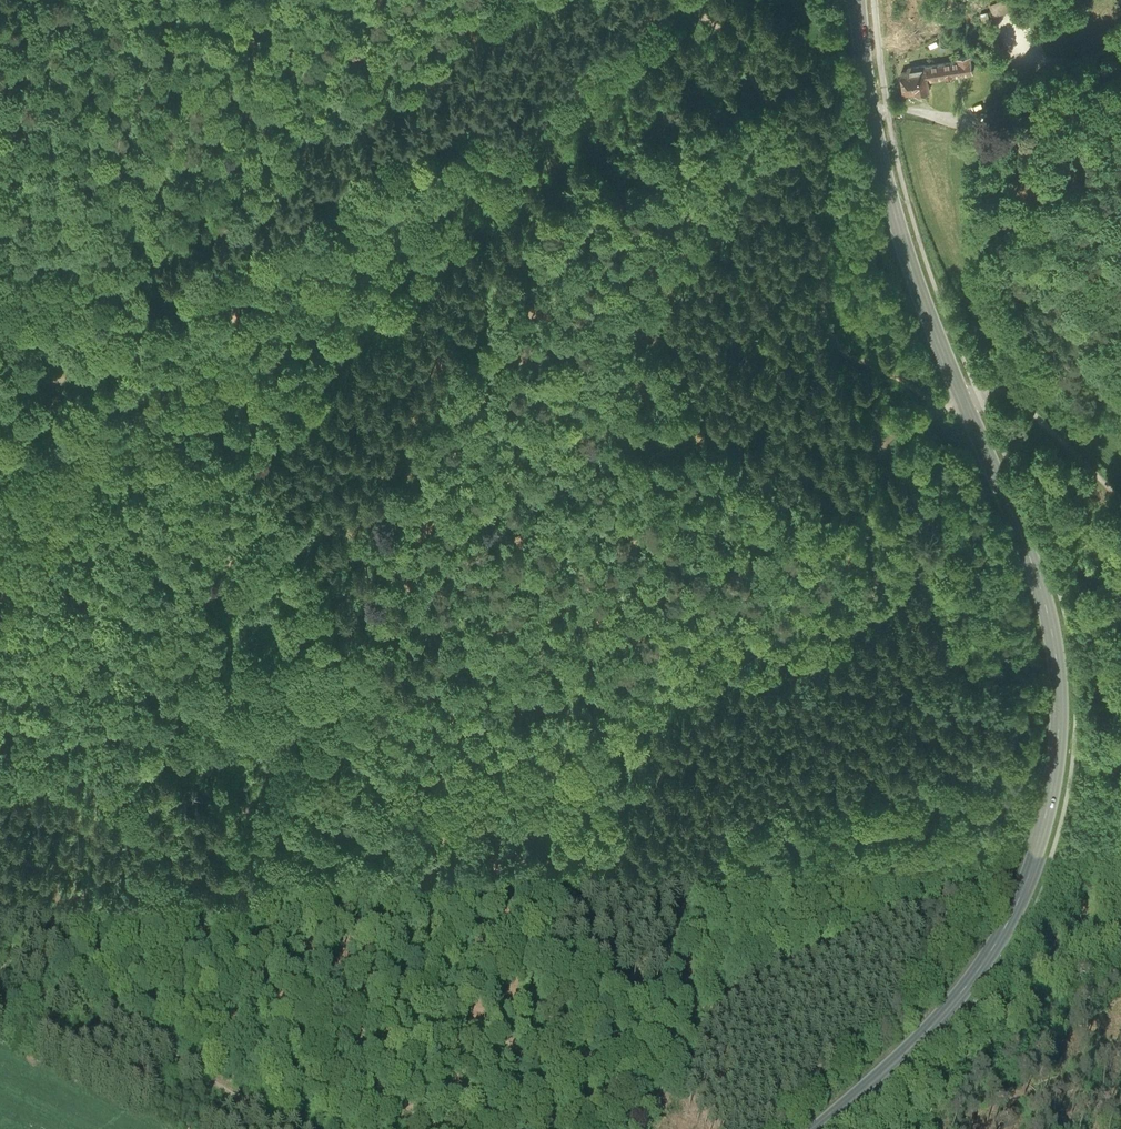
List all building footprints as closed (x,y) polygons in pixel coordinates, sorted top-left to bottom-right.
[(996,6),(1000,17),(1033,3),(1032,0),(1009,0),(996,6)] [(916,71),(908,72),(911,91),(923,90),(923,91),(937,89),(935,77),(981,71),(978,55),(964,57),(964,60),(932,65),(931,63),(915,65),(916,71)] [(1001,138),(978,138),(977,149),(1001,149),(1001,138)]
